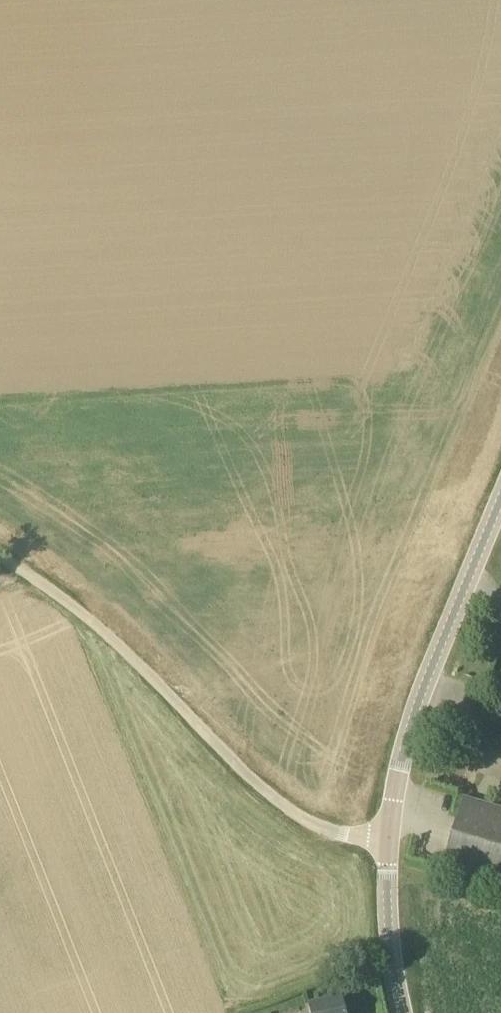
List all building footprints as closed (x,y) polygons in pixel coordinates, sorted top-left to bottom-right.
[(464,800),(441,876),(500,894),(500,811),(464,800)] [(343,1000),(309,1009),(310,1012),(346,1012),(343,1000)]
